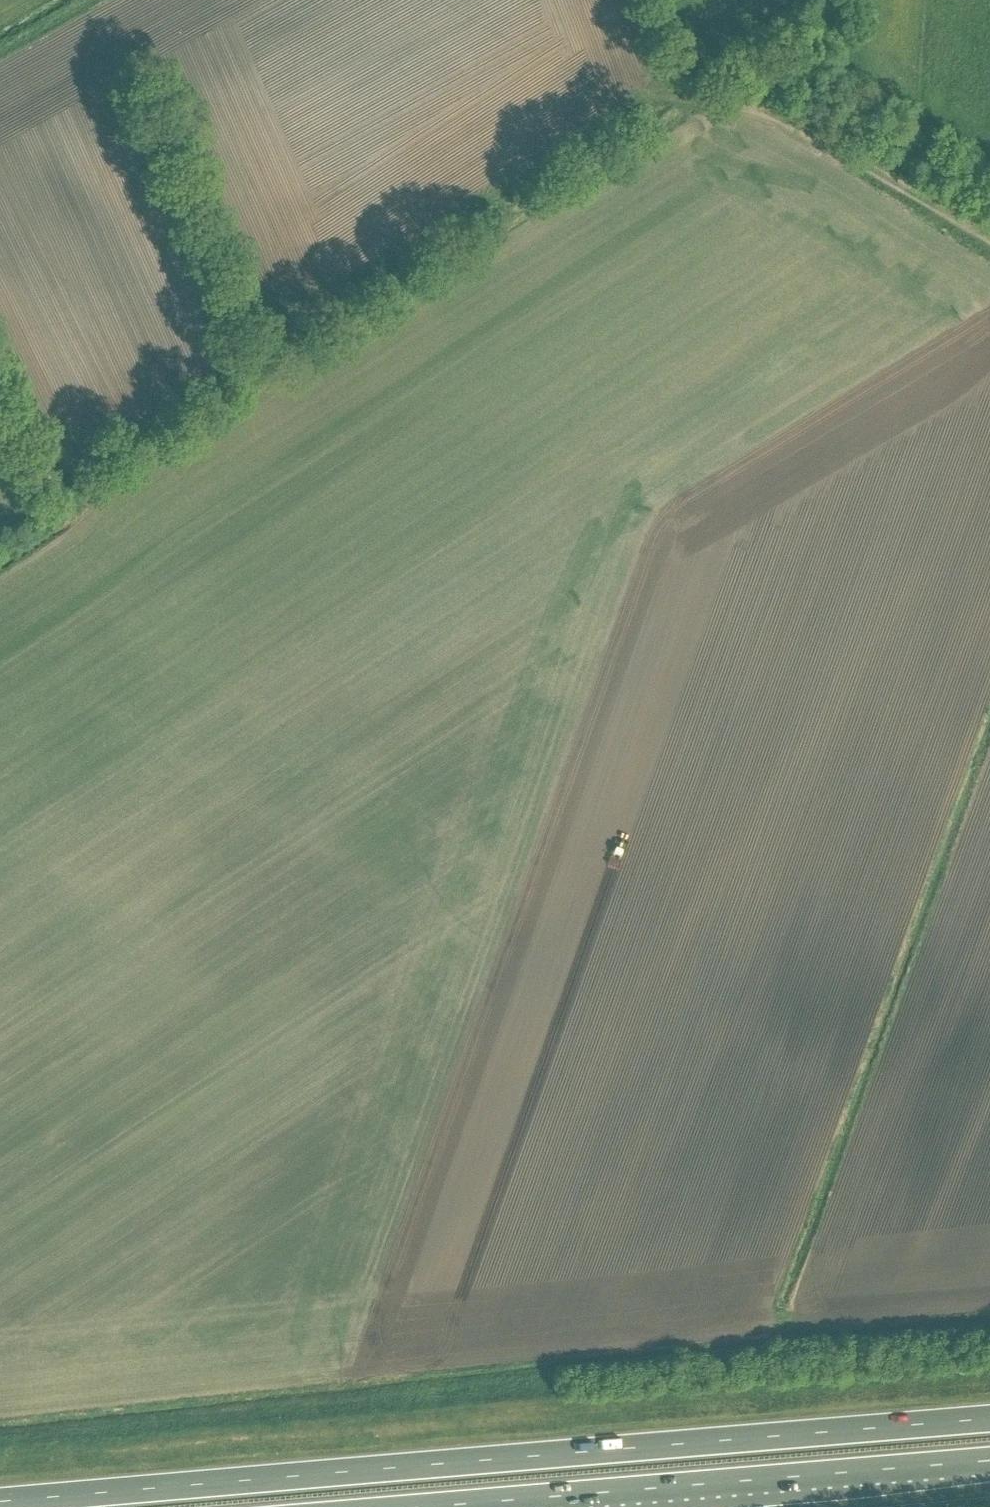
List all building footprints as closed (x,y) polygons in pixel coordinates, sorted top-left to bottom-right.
[(961,265),(972,249),(962,243),(951,259),(961,265)] [(931,1432),(932,1443),(949,1442),(949,1431),(931,1432)]
